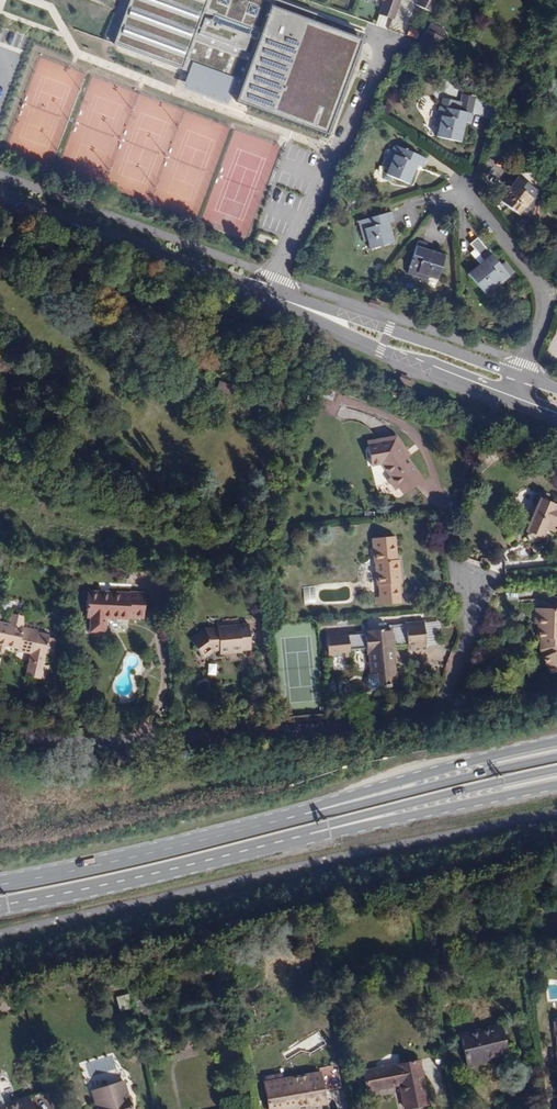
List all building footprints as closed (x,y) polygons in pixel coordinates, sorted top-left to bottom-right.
[(228,94),(238,97),(236,102),(327,135),(362,41),(314,22),(317,14),(279,0),(130,0),(113,44),(191,73),(188,79),(184,91),(224,106),(228,94)] [(384,1),(379,14),(393,19),(400,0),(385,0),(384,1)] [(416,6),(431,13),(437,0),(419,0),(416,6)] [(375,25),(390,28),(392,19),(377,16),(375,25)] [(25,36),(18,51),(23,53),(30,38),(25,36)] [(471,124),(473,114),(438,106),(434,127),(438,127),(436,137),(461,142),(465,123),(471,124)] [(408,184),(416,166),(422,168),(426,159),(393,145),(385,164),(389,165),(385,175),(408,184)] [(528,211),(541,194),(513,173),(507,181),(511,184),(499,201),(520,216),(525,209),(528,211)] [(394,242),(389,223),(394,221),(392,212),(357,222),(363,242),(367,241),(369,250),(394,242)] [(501,268),(477,238),(469,244),(474,250),(484,261),(479,265),(468,274),(484,294),(491,288),(493,291),(510,277),(513,273),(506,264),(501,268)] [(438,279),(445,255),(427,249),(428,244),(418,241),(407,275),(428,281),(429,277),(438,279)] [(470,253),(479,265),(484,261),(474,250),(470,253)] [(406,458),(404,455),(407,453),(396,437),(377,441),(378,445),(368,447),(371,467),(380,465),(389,478),(387,480),(395,491),(398,489),(417,475),(406,458)] [(402,496),(421,481),(417,475),(398,489),(402,496)] [(551,504),(554,497),(543,492),(540,500),(551,504)] [(551,504),(540,500),(526,531),(528,532),(526,537),(528,541),(532,542),(532,543),(538,541),(540,537),(542,538),(547,527),(556,531),(556,507),(551,504)] [(401,584),(399,561),(397,561),(395,537),(373,539),(377,586),(379,586),(380,598),(376,598),(376,606),(401,604),(399,584),(401,584)] [(144,618),(145,593),(129,592),(129,594),(87,592),(86,617),(90,617),(90,632),(106,633),(107,618),(129,620),(129,618),(144,618)] [(548,609),(535,609),(534,624),(538,624),(538,632),(543,632),(542,640),(542,647),(547,656),(543,658),(552,674),(556,672),(556,610),(548,609)] [(50,634),(38,632),(39,626),(23,623),(24,615),(9,612),(7,623),(0,621),(0,645),(17,649),(17,651),(30,654),(25,677),(46,681),(49,666),(43,665),(50,634)] [(427,650),(424,620),(406,622),(407,624),(389,626),(389,629),(367,631),(367,635),(365,635),(365,637),(367,653),(367,655),(369,654),(371,675),(368,675),(362,682),(372,691),(376,686),(383,686),(383,688),(390,688),(390,685),(402,684),(401,672),(393,673),(392,655),(409,654),(409,659),(415,658),(415,655),(415,651),(427,650)] [(249,647),(248,627),(239,627),(238,622),(217,624),(217,629),(205,630),(192,640),(203,655),(210,650),(219,649),(219,654),(240,652),(240,650),(240,647),(249,647)] [(349,655),(348,638),(354,637),(353,627),(325,630),(328,664),(350,662),(349,655)] [(367,653),(365,637),(354,637),(348,638),(349,655),(367,653)] [(506,1052),(499,1025),(460,1035),(468,1066),(483,1062),(482,1058),(506,1052)] [(427,1104),(418,1061),(364,1072),(367,1091),(400,1084),(405,1108),(427,1104)] [(338,1090),(334,1067),(320,1070),(321,1073),(282,1080),(267,1082),(264,1083),(269,1108),(284,1108),(283,1107),(310,1103),(310,1107),(325,1105),(323,1093),(338,1090)] [(282,1080),(281,1074),(267,1076),(267,1082),(282,1080)] [(128,1097),(97,1105),(98,1108),(132,1108),(128,1097)] [(28,1099),(1,1108),(31,1108),(28,1099)]
